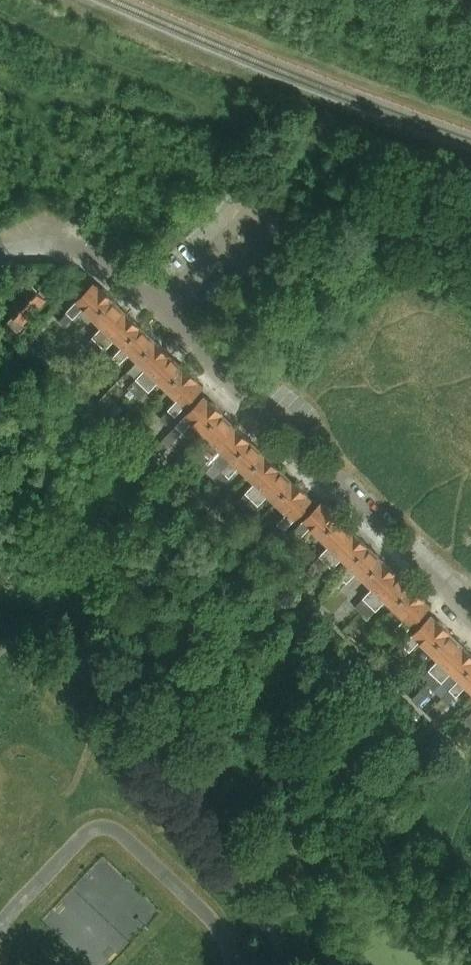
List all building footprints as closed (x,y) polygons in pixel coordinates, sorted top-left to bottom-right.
[(23,323),(46,299),(27,280),(3,305),(13,314),(1,327),(14,340),(27,326),(23,323)] [(96,282),(60,320),(66,326),(75,318),(85,307),(95,317),(114,297),(103,287),(102,288),(96,282)] [(80,344),(59,367),(68,376),(92,351),(128,313),(114,300),(116,299),(114,297),(95,317),(104,326),(94,337),(95,337),(86,345),(80,344)] [(128,313),(92,351),(98,358),(107,349),(117,339),(125,346),(143,327),(128,313)] [(140,360),(158,342),(143,327),(125,346),(115,356),(115,357),(107,365),(113,371),(121,363),(122,363),(132,352),(140,360)] [(138,379),(130,388),(136,394),(172,356),(158,342),(140,360),(148,368),(138,378),(138,379)] [(0,364),(0,382),(3,384),(29,357),(17,346),(0,364)] [(170,390),(190,370),(188,368),(186,369),(172,356),(136,394),(142,399),(151,391),(161,380),(170,390)] [(140,360),(130,371),(138,378),(148,368),(140,360)] [(170,410),(162,418),(168,424),(204,386),(199,381),(200,380),(190,370),(170,390),(180,399),(170,409),(170,410)] [(204,430),(223,410),(213,400),(212,402),(206,396),(178,425),(184,431),(184,432),(195,421),(204,430)] [(204,450),(195,459),(202,465),(238,427),(224,413),(225,412),(223,410),(204,430),(214,440),(204,450)] [(169,434),(169,435),(175,441),(176,440),(184,431),(178,425),(169,434)] [(238,427),(202,465),(208,471),(216,462),(216,463),(227,452),(234,459),(252,441),(238,427)] [(168,434),(156,446),(164,453),(171,445),(175,441),(169,435),(168,434)] [(224,470),(216,479),(222,485),(231,476),(231,477),(241,466),(249,474),(267,455),(252,441),(234,459),(224,470)] [(247,492),(239,501),(245,507),(282,469),(267,455),(249,474),(257,482),(247,492)] [(282,469),(245,507),(251,513),(260,504),(260,505),(270,494),(280,503),(299,483),(297,481),(296,483),(282,469)] [(265,551),(277,538),(314,500),(308,495),(309,493),(299,483),(280,503),(289,513),(279,523),(280,523),(271,532),(258,545),(265,551)] [(323,501),(279,547),(288,556),(304,539),(302,537),(312,527),(322,536),(341,516),(331,505),(329,507),(323,501)] [(321,556),(313,565),(319,571),(356,533),(341,519),(343,517),(341,516),(322,536),(331,545),(321,556)] [(356,533),(319,571),(325,577),(334,568),(344,558),(352,565),(370,546),(356,533)] [(311,537),(305,542),(311,548),(317,543),(311,537)] [(342,576),(333,584),(340,591),(348,582),(359,572),(367,579),(385,561),(370,546),(352,565),(342,575),(342,576)] [(365,598),(357,607),(363,613),(399,575),(385,561),(367,579),(375,587),(365,598)] [(399,575),(363,613),(369,618),(377,610),(378,610),(388,599),(397,609),(417,589),(414,587),(413,588),(399,575)] [(397,629),(389,637),(395,644),(431,605),(425,600),(427,599),(417,589),(397,609),(407,618),(397,628),(397,629)] [(433,615),(396,653),(403,659),(411,650),(411,651),(421,640),(431,650),(451,630),(440,619),(439,621),(433,615)] [(429,684),(465,646),(451,632),(452,631),(451,630),(431,650),(441,659),(430,669),(431,669),(422,678),(429,684)] [(470,668),(470,652),(465,646),(429,684),(435,690),(443,681),(443,682),(453,671),(461,678),(470,668)] [(461,678),(451,689),(443,698),(449,704),(458,695),(468,685),(470,688),(470,668),(461,678)] [(429,684),(422,691),(428,697),(435,690),(429,684)]
